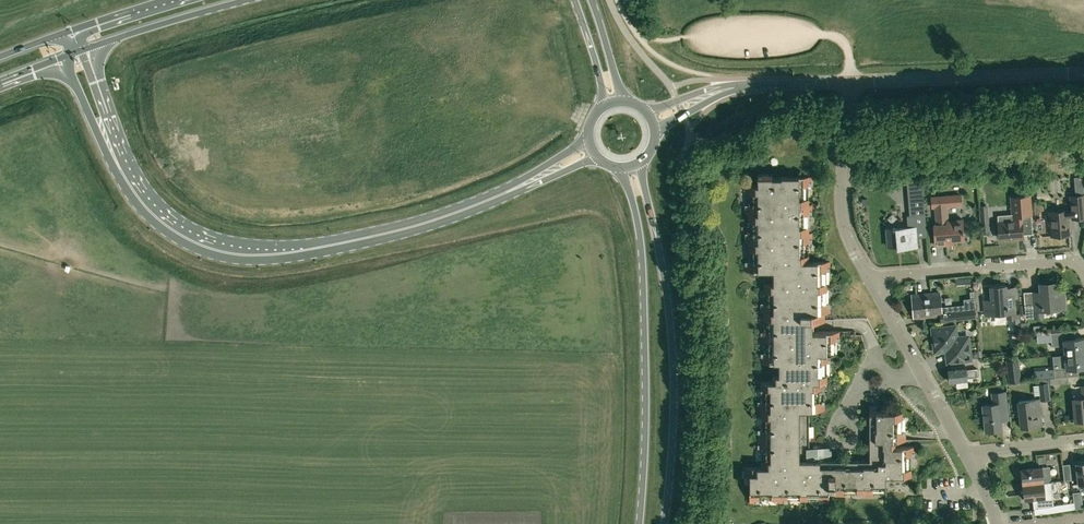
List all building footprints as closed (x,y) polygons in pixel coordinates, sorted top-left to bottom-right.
[(745,204),(745,213),(749,213),(749,220),(751,220),(751,232),(745,232),(745,242),(749,242),(749,248),(751,248),(751,261),(745,261),(745,270),(774,270),(774,282),(764,282),(764,290),(766,290),(766,302),(761,302),(761,312),(764,312),(764,318),(766,318),(766,331),(761,331),(761,340),(766,340),(766,353),(761,353),(761,362),(779,362),(779,374),(772,374),(772,381),(760,381),(760,388),(763,388),(763,401),(757,401),(757,410),(760,410),(761,417),(763,417),(763,429),(757,429),(757,447),(763,447),(763,460),(761,460),(761,466),(743,466),(743,473),(749,473),(749,502),(758,502),(758,497),(771,497),(771,499),(777,499),(777,502),(787,502),(787,496),(799,496),(799,499),(806,499),(806,496),(819,497),(819,502),(828,502),(828,490),(834,490),(834,496),(844,496),(844,490),(856,490),(856,492),(863,492),(863,496),(872,496),(872,490),(884,490),(884,492),(885,492),(885,476),(911,476),(911,468),(908,468),(908,456),(914,456),(914,446),(895,446),(895,440),(905,440),(905,431),(900,431),(900,419),(902,419),(902,411),(877,411),(877,406),(869,406),(870,460),(815,460),(815,457),(812,457),(812,447),(809,447),(809,410),(824,410),(824,401),(819,401),(819,388),(821,388),(821,382),(826,382),(826,374),(824,374),(824,362),(830,362),(830,353),(835,353),(835,352),(833,353),(833,340),(839,340),(839,331),(812,331),(812,318),(824,318),(824,312),(830,312),(830,302),(824,302),(824,290),(826,290),(826,282),(824,282),(824,270),(830,270),(830,261),(809,261),(809,254),(806,254),(806,242),(812,242),(812,232),(809,232),(809,226),(806,226),(806,213),(812,213),(812,204),(809,204),(809,197),(806,197),(806,185),(812,185),(812,175),(781,175),(781,177),(772,177),(772,172),(758,172),(758,184),(749,184),(749,191),(751,191),(751,204),(745,204)] [(926,227),(924,198),(922,174),(920,174),(908,175),(906,175),(910,215),(907,215),(908,226),(887,228),(888,246),(901,245),(901,247),(918,246),(917,228),(926,227)] [(1023,234),(1032,233),(1029,194),(1010,196),(1011,214),(998,215),(998,222),(999,238),(1015,236),(1015,238),(1023,237),(1023,234)] [(964,239),(963,222),(962,218),(948,219),(947,206),(961,204),(960,195),(932,197),(933,207),(935,207),(937,224),(934,224),(936,245),(946,244),(946,241),(964,239)] [(1070,234),(1068,210),(1049,212),(1051,235),(1070,234)] [(980,218),(982,232),(990,232),(989,217),(980,218)] [(1027,307),(1027,316),(1043,315),(1042,309),(1058,308),(1058,302),(1065,302),(1064,290),(1057,291),(1056,282),(1040,283),(1040,292),(1033,292),(1034,306),(1027,307)] [(1017,286),(1006,287),(1006,286),(991,287),(992,300),(985,301),(986,314),(1007,312),(1008,317),(1013,317),(1014,323),(1020,323),(1020,313),(1015,314),(1014,299),(1018,299),(1017,286)] [(976,318),(975,308),(974,302),(971,302),(971,303),(940,307),(939,292),(912,294),(914,317),(941,315),(941,314),(953,314),(953,320),(976,318)] [(965,336),(958,336),(957,325),(932,328),(935,351),(946,349),(948,361),(971,358),(968,338),(965,336)] [(1064,354),(1083,352),(1083,337),(1066,338),(1066,331),(1050,332),(1052,346),(1064,345),(1064,354)] [(1064,354),(1065,362),(1053,363),(1055,377),(1069,375),(1069,368),(1083,366),(1083,352),(1064,354)] [(1008,382),(1021,380),(1018,359),(1006,360),(1008,382)] [(966,365),(948,367),(950,381),(957,380),(957,387),(968,386),(967,377),(978,376),(977,368),(966,369),(966,365)] [(1068,376),(1051,377),(1052,384),(1069,382),(1068,376)] [(1049,378),(1039,378),(1039,379),(1042,400),(1051,399),(1049,378)] [(1073,399),(1075,420),(1083,419),(1083,385),(1081,386),(1082,398),(1073,399)] [(983,404),(986,430),(1002,428),(1000,410),(1007,409),(1005,391),(992,393),(993,403),(983,404)] [(1041,424),(1038,399),(1018,401),(1021,426),(1041,424)] [(1083,483),(1083,462),(1076,463),(1078,484),(1083,483)] [(1071,479),(1069,463),(1062,464),(1064,480),(1071,479)] [(1021,468),(1022,484),(1048,481),(1051,478),(1050,469),(1047,469),(1047,466),(1021,468)] [(1034,507),(1046,506),(1047,513),(1074,509),(1074,501),(1054,505),(1051,481),(1048,481),(1022,484),(1024,499),(1033,498),(1034,507)] [(1073,492),(1074,501),(1074,509),(1083,507),(1081,491),(1073,492)]
